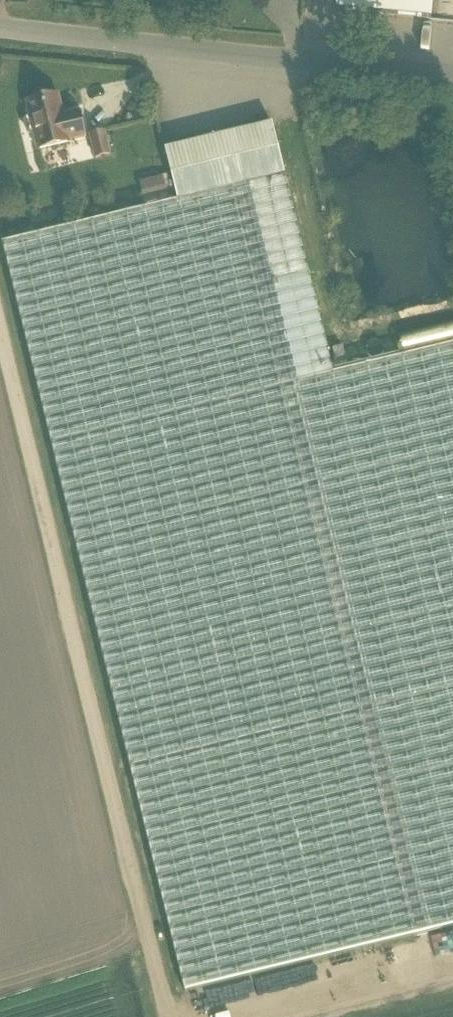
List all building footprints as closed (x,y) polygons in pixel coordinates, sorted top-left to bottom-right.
[(336,10),(431,20),(433,0),(337,0),(336,10)] [(31,135),(34,134),(37,149),(66,142),(86,137),(80,113),(63,117),(58,95),(26,103),(30,119),(27,119),(25,122),(28,133),(31,135)] [(284,175),(272,124),(165,150),(177,201),(3,244),(130,767),(185,994),(452,928),(452,345),(332,374),(284,175)] [(104,133),(90,136),(96,159),(109,156),(104,133)] [(163,177),(139,182),(144,204),(168,199),(163,177)] [(342,347),(332,349),(336,366),(347,364),(342,347)] [(415,967),(413,946),(390,947),(391,969),(415,967)]
